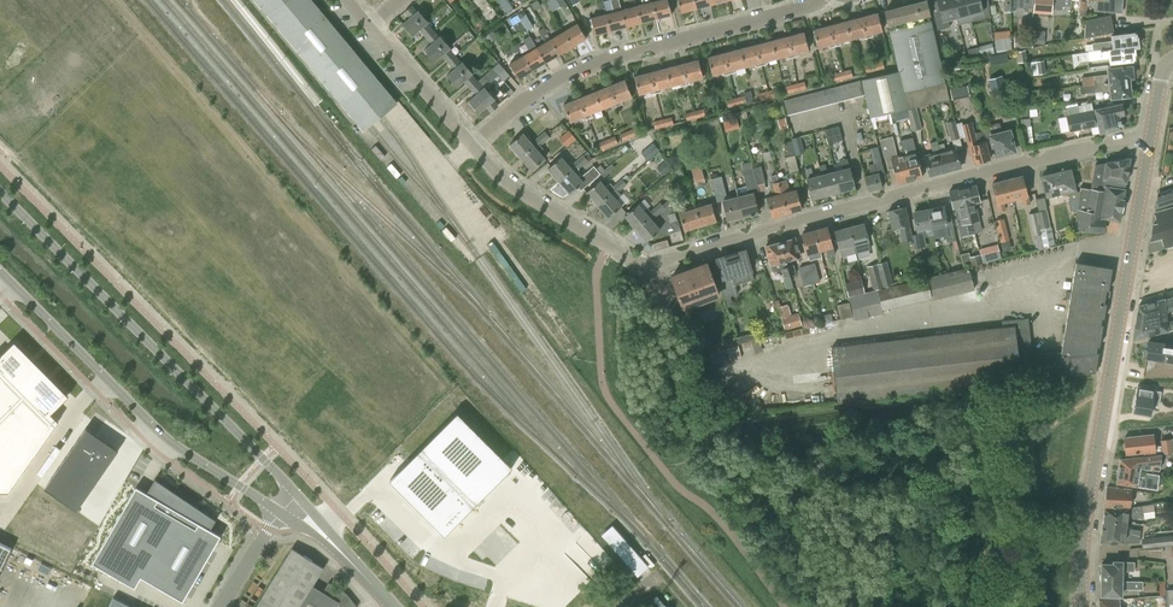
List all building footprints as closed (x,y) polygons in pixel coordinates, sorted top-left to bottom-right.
[(267,14),(364,130),(397,103),(311,0),(255,0),(267,14)] [(460,11),(471,2),(470,0),(462,0),(461,0),(455,5),(460,11)] [(530,4),(534,10),(541,6),(537,0),(530,4)] [(554,11),(568,3),(567,0),(548,0),(554,11)] [(607,14),(611,30),(626,26),(622,10),(619,0),(610,0),(613,12),(607,14)] [(637,6),(641,22),(656,18),(652,2),(651,0),(642,0),(643,5),(637,6)] [(652,2),(656,18),(672,14),(668,0),(660,0),(652,2)] [(695,0),(679,0),(682,12),(697,8),(695,0)] [(953,0),(938,0),(941,12),(934,14),(939,30),(951,27),(949,20),(957,18),(953,0)] [(957,18),(971,14),(967,0),(953,0),(957,18)] [(971,14),(979,12),(981,19),(991,16),(989,0),(987,0),(982,1),(981,0),(967,0),(971,14)] [(1034,11),(1033,13),(1052,14),(1053,0),(1034,0),(1034,11)] [(1072,0),(1055,0),(1054,9),(1062,10),(1062,5),(1071,5),(1072,0)] [(1094,10),(1115,12),(1116,0),(1095,0),(1094,10)] [(890,30),(889,30),(899,71),(861,80),(870,117),(949,99),(930,20),(928,14),(929,14),(926,1),(885,10),(888,25),(889,25),(890,30)] [(420,30),(426,37),(433,31),(427,24),(429,22),(419,11),(417,12),(412,6),(404,13),(410,19),(403,25),(413,36),(420,30)] [(637,6),(622,10),(626,26),(641,22),(637,6)] [(878,13),(863,17),(867,35),(883,30),(878,13)] [(530,14),(523,16),(527,29),(534,27),(530,14)] [(611,30),(607,14),(592,18),(596,34),(611,30)] [(517,16),(511,20),(514,26),(520,22),(517,16)] [(1085,20),(1084,38),(1113,33),(1111,16),(1085,20)] [(863,17),(847,21),(851,39),(867,35),(863,17)] [(551,23),(555,30),(561,26),(557,19),(551,23)] [(847,21),(831,26),(835,43),(851,39),(847,21)] [(579,22),(565,31),(574,45),(588,37),(579,22)] [(835,43),(831,26),(815,30),(819,47),(835,43)] [(544,27),(538,31),(541,37),(548,33),(544,27)] [(492,30),(488,33),(492,40),(497,37),(492,30)] [(1047,30),(1037,30),(1037,42),(1047,43),(1047,30)] [(442,55),(448,62),(455,56),(449,49),(451,48),(441,37),(440,38),(433,31),(426,37),(432,44),(425,50),(435,61),(442,55)] [(565,31),(551,39),(560,53),(574,45),(565,31)] [(805,33),(789,37),(793,54),(809,50),(805,33)] [(1088,51),(1138,46),(1137,33),(1111,36),(1112,41),(1092,43),(1093,50),(1088,51)] [(531,51),(523,55),(532,70),(546,61),(537,47),(531,36),(525,40),(531,51)] [(1014,37),(1014,48),(1032,48),(1032,36),(1014,37)] [(789,37),(773,41),(777,58),(793,54),(789,37)] [(1010,37),(995,38),(997,53),(1012,51),(1010,37)] [(551,39),(537,47),(546,61),(560,53),(551,39)] [(773,41),(757,45),(761,62),(777,58),(773,41)] [(511,47),(515,53),(520,49),(517,43),(511,47)] [(757,45),(741,49),(745,67),(761,62),(757,45)] [(978,46),(967,49),(969,57),(980,55),(978,46)] [(1138,46),(1088,51),(1088,52),(1079,53),(1079,62),(1109,59),(1110,64),(1136,61),(1134,48),(1138,47),(1138,46)] [(741,49),(725,54),(729,71),(745,67),(741,49)] [(729,71),(725,54),(709,58),(713,75),(729,71)] [(992,63),(1010,62),(1010,54),(992,55),(992,63)] [(532,70),(523,55),(510,63),(518,78),(532,70)] [(464,80),(470,87),(483,77),(482,77),(477,81),(471,74),(473,73),(463,61),(461,63),(455,56),(448,62),(454,69),(447,75),(457,86),(464,80)] [(699,60),(683,64),(688,82),(704,77),(699,60)] [(882,61),(873,63),(875,71),(884,68),(882,61)] [(1033,62),(1035,74),(1045,73),(1043,61),(1033,62)] [(875,71),(873,63),(864,65),(866,73),(875,71)] [(499,64),(493,69),(503,80),(508,75),(499,64)] [(683,64),(667,68),(672,86),(688,82),(683,64)] [(1082,77),(1082,85),(1120,81),(1120,83),(1131,82),(1130,76),(1132,76),(1132,75),(1134,72),(1134,70),(1133,70),(1132,66),(1108,69),(1108,74),(1082,77)] [(667,68),(651,73),(656,90),(672,86),(667,68)] [(850,69),(841,72),(843,79),(852,77),(850,69)] [(843,79),(841,72),(832,74),(834,81),(843,79)] [(656,90),(651,73),(635,77),(640,94),(656,90)] [(513,87),(518,83),(513,75),(507,79),(513,87)] [(1003,75),(989,79),(993,96),(996,96),(1007,93),(1003,75)] [(483,77),(470,87),(476,95),(469,101),(479,112),(486,106),(492,112),(499,106),(493,100),(495,98),(485,87),(483,88),(481,86),(486,82),(483,77)] [(626,80),(611,86),(617,103),(633,97),(626,80)] [(860,80),(852,82),(856,97),(864,95),(860,80)] [(1120,81),(1082,85),(1082,86),(1080,86),(1081,94),(1110,91),(1111,98),(1128,96),(1130,93),(1129,86),(1131,86),(1131,82),(1120,83),(1120,81)] [(804,82),(795,85),(797,91),(806,88),(804,82)] [(850,83),(844,84),(848,99),(854,98),(856,97),(852,82),(850,83)] [(841,85),(832,88),(836,102),(845,100),(848,99),(844,84),(841,85)] [(797,91),(795,85),(786,87),(788,94),(797,91)] [(611,86),(595,92),(602,109),(617,103),(611,86)] [(950,91),(952,100),(969,96),(967,87),(950,91)] [(777,88),(768,91),(770,98),(779,96),(777,88)] [(831,88),(826,89),(830,104),(835,103),(836,102),(832,88),(831,88)] [(822,90),(820,91),(824,106),(826,105),(830,104),(826,89),(822,90)] [(770,98),(768,91),(759,93),(761,100),(770,98)] [(820,91),(814,92),(818,107),(824,106),(820,91)] [(595,92),(580,99),(587,115),(602,109),(595,92)] [(812,93),(808,94),(812,109),(816,108),(818,107),(814,92),(812,93)] [(803,95),(802,96),(806,110),(812,109),(808,94),(803,95)] [(744,96),(735,98),(737,105),(746,103),(744,96)] [(802,96),(796,97),(800,112),(806,110),(802,96)] [(1014,97),(1015,106),(1023,105),(1022,96),(1014,97)] [(793,98),(790,99),(793,113),(797,113),(800,112),(796,97),(793,98)] [(737,105),(735,98),(726,100),(728,107),(737,105)] [(587,115),(580,99),(565,105),(571,121),(587,115)] [(790,99),(784,100),(787,115),(793,113),(790,99)] [(1124,115),(1122,104),(1066,115),(1069,131),(1098,125),(1100,133),(1120,129),(1121,126),(1119,116),(1124,115)] [(907,110),(901,112),(902,115),(908,114),(912,131),(922,128),(916,108),(907,110)] [(703,109),(694,111),(696,118),(705,116),(703,109)] [(696,118),(694,111),(685,113),(687,121),(696,118)] [(671,117),(662,119),(664,126),(673,124),(671,117)] [(1030,118),(1021,119),(1021,127),(1026,127),(1031,126),(1030,118)] [(664,126),(662,119),(653,121),(655,129),(664,126)] [(944,143),(939,145),(945,171),(961,167),(957,150),(962,149),(960,138),(959,138),(956,124),(955,120),(946,122),(950,141),(952,140),(954,149),(946,151),(944,143)] [(962,122),(956,124),(959,138),(960,138),(966,137),(971,154),(973,154),(975,163),(990,159),(984,138),(985,137),(984,131),(983,131),(975,133),(972,122),(963,124),(962,122)] [(982,127),(983,131),(984,131),(985,137),(990,136),(993,146),(996,145),(998,154),(1007,152),(1007,154),(1013,153),(1013,151),(1015,150),(1010,130),(1002,132),(999,123),(982,127)] [(842,140),(839,126),(824,130),(828,144),(842,140)] [(637,127),(628,130),(631,137),(640,134),(637,127)] [(1076,137),(1094,134),(1092,127),(1075,130),(1076,137)] [(568,130),(559,138),(566,146),(576,138),(568,130)] [(631,137),(628,130),(620,134),(622,141),(631,137)] [(545,131),(540,135),(545,141),(550,137),(545,131)] [(523,134),(510,145),(521,158),(534,146),(523,134)] [(540,135),(535,139),(538,142),(540,146),(541,145),(545,141),(540,135)] [(615,136),(606,140),(609,146),(618,143),(615,136)] [(800,136),(792,138),(796,155),(804,153),(800,136)] [(911,180),(905,155),(897,157),(892,136),(879,139),(883,157),(885,157),(888,170),(893,169),(894,173),(896,172),(899,183),(911,180)] [(907,154),(905,155),(911,180),(923,177),(917,152),(913,137),(904,139),(907,154)] [(796,155),(792,138),(791,138),(792,140),(784,142),(787,156),(785,157),(789,172),(799,170),(796,155)] [(609,146),(606,140),(597,143),(600,150),(609,146)] [(945,171),(939,145),(938,145),(937,141),(929,143),(933,155),(925,157),(930,175),(945,171)] [(534,146),(521,158),(532,170),(545,159),(539,152),(543,149),(541,145),(540,146),(538,142),(534,146)] [(652,143),(641,153),(647,160),(659,150),(652,143)] [(870,175),(865,177),(869,191),(883,188),(881,180),(886,179),(878,147),(877,147),(869,149),(873,163),(868,165),(870,175)] [(550,168),(560,181),(577,167),(579,169),(584,164),(580,160),(584,156),(583,155),(574,163),(575,166),(572,169),(563,157),(550,168)] [(588,161),(584,156),(580,160),(584,164),(588,161)] [(844,169),(836,171),(841,191),(856,187),(851,167),(850,168),(848,158),(841,160),(844,169)] [(1091,189),(1087,211),(1094,212),(1093,215),(1097,216),(1097,218),(1100,219),(1100,217),(1120,221),(1130,158),(1105,162),(1095,165),(1090,189),(1091,189)] [(615,167),(612,164),(600,174),(604,177),(615,167)] [(825,164),(820,165),(827,195),(841,191),(836,171),(827,174),(825,164)] [(827,195),(820,165),(818,165),(821,175),(813,177),(811,168),(805,169),(812,198),(827,195)] [(577,167),(560,181),(571,194),(579,188),(581,190),(600,174),(594,166),(583,175),(580,172),(579,169),(577,167)] [(705,182),(701,166),(691,168),(696,184),(705,182)] [(761,166),(753,168),(758,184),(764,183),(765,182),(761,166)] [(746,186),(737,188),(739,196),(744,217),(759,213),(754,192),(759,191),(757,184),(758,184),(753,168),(752,168),(742,170),(746,186)] [(1079,200),(1078,210),(1087,211),(1091,189),(1090,189),(1080,187),(1079,190),(1076,191),(1075,190),(1070,169),(1058,172),(1063,193),(1064,196),(1069,194),(1070,202),(1079,200)] [(1046,197),(1063,193),(1058,172),(1042,176),(1046,197)] [(787,212),(780,181),(778,182),(776,174),(770,176),(772,182),(769,183),(772,196),(767,197),(772,216),(787,212)] [(1023,175),(1008,178),(1012,198),(1021,196),(1023,205),(1031,203),(1028,195),(1023,175)] [(723,182),(721,176),(718,177),(711,179),(716,199),(724,197),(720,182),(723,182)] [(587,192),(598,205),(616,190),(613,187),(618,183),(622,188),(627,184),(621,178),(613,186),(610,183),(606,186),(601,181),(587,192)] [(1012,198),(1008,178),(994,181),(998,201),(996,202),(998,212),(1006,210),(1003,200),(1012,198)] [(786,179),(780,181),(787,212),(802,208),(797,189),(789,191),(786,179)] [(616,190),(598,205),(609,218),(623,206),(616,199),(621,195),(618,191),(622,188),(618,183),(613,187),(616,190)] [(976,185),(963,188),(971,221),(972,221),(980,219),(976,203),(980,202),(976,185)] [(971,221),(963,188),(950,191),(954,208),(961,237),(974,234),(971,222),(972,221),(971,221)] [(1155,211),(1172,205),(1172,188),(1158,193),(1155,211)] [(729,220),(744,217),(739,196),(724,200),(729,220)] [(626,215),(637,228),(650,217),(649,216),(653,213),(654,214),(652,211),(657,207),(661,212),(665,208),(664,206),(671,199),(671,197),(667,200),(665,197),(650,210),(647,208),(650,205),(645,199),(639,204),(626,215)] [(1038,211),(1037,212),(1044,248),(1055,247),(1051,227),(1050,227),(1047,210),(1044,197),(1036,199),(1038,211)] [(672,201),(671,199),(664,206),(665,208),(672,201)] [(712,204),(696,208),(701,225),(717,220),(712,204)] [(944,205),(929,209),(933,226),(932,226),(934,238),(943,236),(944,241),(956,239),(953,225),(948,226),(948,223),(944,205)] [(1155,212),(1148,251),(1149,251),(1172,245),(1172,206),(1155,212)] [(654,214),(656,217),(661,212),(657,207),(652,211),(654,214)] [(906,207),(889,211),(893,228),(900,227),(903,241),(913,239),(910,226),(906,207)] [(701,225),(696,208),(680,213),(685,230),(701,225)] [(929,209),(914,212),(918,229),(923,228),(932,226),(933,226),(929,209)] [(1087,211),(1078,210),(1077,209),(1073,231),(1103,233),(1105,219),(1119,221),(1120,221),(1100,217),(1100,219),(1097,218),(1097,216),(1093,215),(1094,212),(1087,211)] [(673,234),(683,231),(676,212),(666,215),(673,234)] [(1044,248),(1037,212),(1028,214),(1036,250),(1044,248)] [(650,217),(637,228),(648,241),(661,230),(650,217)] [(995,220),(1000,242),(1009,240),(1004,218),(995,220)] [(865,223),(850,227),(857,253),(871,249),(868,240),(869,240),(865,223)] [(828,226),(815,230),(821,250),(826,249),(828,256),(834,255),(832,247),(833,247),(828,226)] [(857,253),(850,227),(835,231),(842,257),(857,253)] [(821,250),(815,230),(803,233),(808,254),(807,254),(808,258),(815,256),(814,252),(821,250)] [(918,233),(912,235),(916,256),(923,254),(922,248),(926,247),(923,232),(918,233)] [(783,241),(781,242),(791,276),(796,274),(793,264),(792,265),(791,259),(800,256),(795,238),(790,239),(788,237),(783,239),(783,241)] [(667,239),(653,243),(655,250),(669,246),(667,239)] [(791,276),(781,242),(779,242),(777,240),(772,241),(772,244),(767,245),(772,264),(774,272),(781,269),(783,277),(782,278),(785,290),(793,287),(790,276),(791,276)] [(1011,250),(1008,241),(1000,243),(1003,252),(1011,250)] [(979,251),(983,263),(1002,258),(998,245),(979,251)] [(722,278),(717,279),(729,313),(734,311),(729,296),(737,294),(734,285),(754,279),(745,249),(733,253),(732,253),(724,255),(724,256),(716,258),(722,278)] [(970,257),(969,252),(960,255),(964,268),(982,263),(980,254),(970,257)] [(887,261),(878,263),(884,287),(893,285),(887,261)] [(815,262),(807,265),(812,284),(820,281),(819,278),(827,277),(824,267),(817,269),(815,262)] [(1104,319),(1106,303),(1104,303),(1106,290),(1108,291),(1112,268),(1076,262),(1061,352),(1032,355),(1028,318),(1002,321),(1002,328),(831,347),(838,402),(1021,381),(1095,373),(1098,352),(1096,352),(1097,346),(1099,347),(1103,324),(1101,324),(1102,318),(1104,319)] [(729,313),(717,279),(715,275),(712,276),(707,263),(671,276),(683,308),(704,300),(709,314),(704,316),(714,343),(736,335),(728,313),(729,313)] [(884,287),(878,263),(866,266),(873,290),(884,287)] [(812,284),(807,265),(799,267),(804,286),(812,284)] [(968,267),(928,277),(934,299),(974,290),(968,267)] [(845,282),(848,296),(864,292),(861,278),(845,282)] [(864,292),(848,296),(848,297),(849,297),(854,320),(883,313),(882,310),(932,298),(927,278),(864,293),(864,292)] [(1164,299),(1138,306),(1133,339),(1172,329),(1172,320),(1167,322),(1166,312),(1172,310),(1172,297),(1164,299)] [(836,305),(840,319),(852,315),(849,302),(836,305)] [(781,318),(784,330),(796,327),(796,329),(801,328),(800,326),(801,325),(798,313),(794,314),(790,313),(787,304),(777,307),(780,318),(781,318)] [(755,332),(722,340),(723,347),(756,339),(755,332)] [(1148,341),(1146,358),(1172,362),(1172,345),(1148,341)] [(24,396),(19,391),(40,370),(17,347),(19,346),(15,342),(0,356),(0,420),(24,396)] [(0,420),(0,492),(9,492),(59,421),(51,413),(69,396),(52,379),(51,381),(40,370),(19,391),(24,396),(0,420)] [(1140,382),(1135,409),(1153,411),(1158,384),(1140,382)] [(434,527),(509,464),(459,406),(384,467),(434,527)] [(1154,451),(1155,453),(1162,453),(1162,454),(1172,453),(1171,438),(1160,440),(1161,446),(1154,447),(1153,435),(1124,438),(1126,454),(1142,452),(1154,451)] [(109,462),(77,441),(37,502),(69,524),(109,462)] [(1120,459),(1119,470),(1139,473),(1140,468),(1159,470),(1161,454),(1120,459)] [(1139,473),(1119,470),(1117,483),(1137,486),(1157,489),(1159,475),(1144,472),(1144,476),(1138,476),(1139,473)] [(216,520),(155,479),(147,493),(136,487),(92,563),(135,588),(141,577),(183,601),(221,536),(210,530),(216,520)] [(1107,487),(1105,507),(1129,508),(1129,507),(1131,490),(1107,487)] [(1105,507),(1103,522),(1127,522),(1127,516),(1142,519),(1143,513),(1154,511),(1153,504),(1129,507),(1129,508),(1105,507)] [(1103,522),(1101,533),(1125,532),(1125,534),(1126,534),(1139,536),(1140,536),(1140,531),(1126,528),(1127,522),(1103,522)] [(603,535),(638,575),(647,567),(613,527),(603,535)] [(1125,532),(1101,533),(1100,543),(1124,542),(1139,542),(1140,536),(1139,536),(1126,534),(1125,534),(1125,532)] [(1142,548),(1171,545),(1171,542),(1172,542),(1172,534),(1141,538),(1142,548)] [(12,548),(0,542),(0,573),(12,548)] [(357,606),(347,593),(328,582),(323,592),(313,585),(323,567),(292,549),(256,606),(356,606),(357,606)] [(1100,580),(1101,580),(1143,582),(1143,581),(1121,581),(1121,571),(1134,571),(1134,562),(1122,562),(1113,561),(1113,564),(1102,564),(1102,574),(1100,575),(1100,580)] [(1143,582),(1101,580),(1101,581),(1101,595),(1121,595),(1121,589),(1142,589),(1143,582)]
